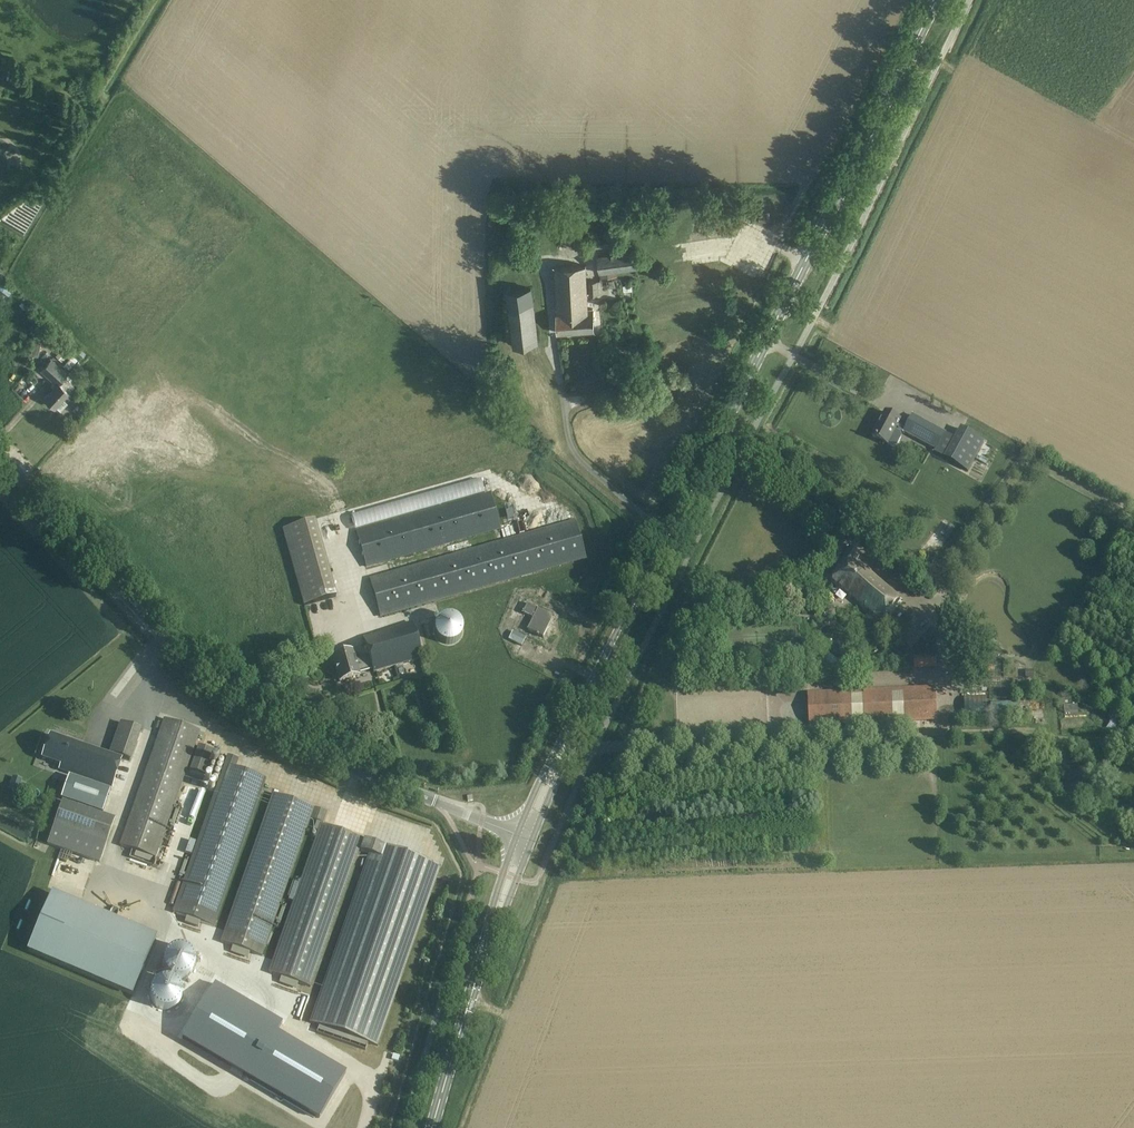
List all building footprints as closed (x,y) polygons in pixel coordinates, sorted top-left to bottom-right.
[(759,213),(759,222),(770,222),(770,213),(759,213)] [(598,257),(599,274),(600,278),(616,276),(616,272),(641,269),(639,252),(598,257)] [(557,313),(558,333),(594,330),(593,317),(590,317),(586,265),(556,267),(559,313),(557,313)] [(12,290),(0,280),(0,289),(7,295),(12,290)] [(589,282),(590,296),(599,295),(598,281),(589,282)] [(507,292),(512,334),(513,345),(538,342),(532,289),(507,292)] [(70,353),(64,347),(55,356),(62,362),(70,353)] [(80,348),(75,353),(81,359),(86,354),(80,348)] [(51,360),(49,362),(41,370),(57,384),(44,398),(54,407),(56,406),(61,411),(67,403),(62,399),(69,392),(68,391),(74,385),(65,377),(67,374),(51,360)] [(886,412),(872,437),(882,442),(887,445),(893,448),(897,446),(900,442),(902,437),(901,433),(895,430),(897,426),(905,430),(904,432),(937,449),(935,453),(946,459),(966,469),(981,441),(963,431),(961,430),(956,440),(946,434),(946,433),(923,421),(913,415),(908,425),(900,421),(900,420),(886,412)] [(981,456),(979,461),(986,465),(989,460),(981,456)] [(367,569),(496,532),(501,530),(491,493),(356,531),(367,569)] [(335,596),(314,521),(282,530),(303,605),(335,596)] [(576,521),(504,541),(498,542),(370,579),(381,617),(587,559),(576,521)] [(941,535),(946,538),(953,528),(947,525),(941,535)] [(856,562),(859,556),(849,550),(832,580),(882,622),(901,600),(856,562)] [(555,616),(545,611),(541,608),(540,610),(529,604),(525,613),(535,619),(529,631),(544,638),(544,637),(543,637),(548,627),(546,626),(552,615),(554,616),(555,616)] [(458,621),(436,615),(429,638),(451,645),(458,621)] [(372,667),(373,673),(422,658),(411,623),(363,638),(369,657),(355,661),(353,651),(332,658),(339,680),(359,674),(358,671),(372,667)] [(521,645),(526,638),(511,631),(508,639),(521,645)] [(840,661),(829,652),(821,662),(833,671),(840,661)] [(936,655),(914,656),(914,670),(936,668),(936,655)] [(812,724),(934,718),(933,691),(811,696),(812,724)] [(986,712),(986,698),(965,697),(965,712),(986,712)] [(1019,702),(991,703),(991,716),(1019,716),(1019,702)] [(120,846),(136,851),(134,856),(151,862),(153,857),(155,858),(199,731),(164,719),(120,846)] [(109,754),(130,761),(141,730),(119,723),(109,754)] [(50,735),(42,759),(61,765),(59,771),(111,789),(121,760),(50,735)] [(199,746),(189,773),(203,777),(212,751),(199,746)] [(173,913),(186,917),(184,923),(198,928),(200,922),(213,927),(265,779),(234,768),(237,759),(228,756),(173,913)] [(69,775),(61,799),(102,813),(110,790),(69,775)] [(7,782),(2,796),(11,799),(17,786),(7,782)] [(272,794),(220,942),(233,946),(230,952),(247,959),(249,952),(262,957),(311,819),(316,821),(314,829),(317,830),(268,973),(281,977),(279,983),(296,989),(298,984),(309,988),(361,838),(322,825),(326,813),(272,794)] [(115,819),(62,801),(46,845),(99,863),(115,819)] [(309,1022),(319,1026),(317,1033),(365,1050),(368,1043),(378,1047),(441,866),(364,839),(360,851),(369,854),(309,1022)] [(190,840),(185,852),(192,855),(196,842),(190,840)] [(27,951),(131,995),(156,937),(52,892),(27,951)] [(161,949),(160,971),(170,972),(169,978),(186,979),(188,950),(161,949)] [(334,1051),(297,1034),(281,1027),(284,1019),(211,988),(198,1018),(188,1042),(332,1106),(353,1060),(334,1051)]
